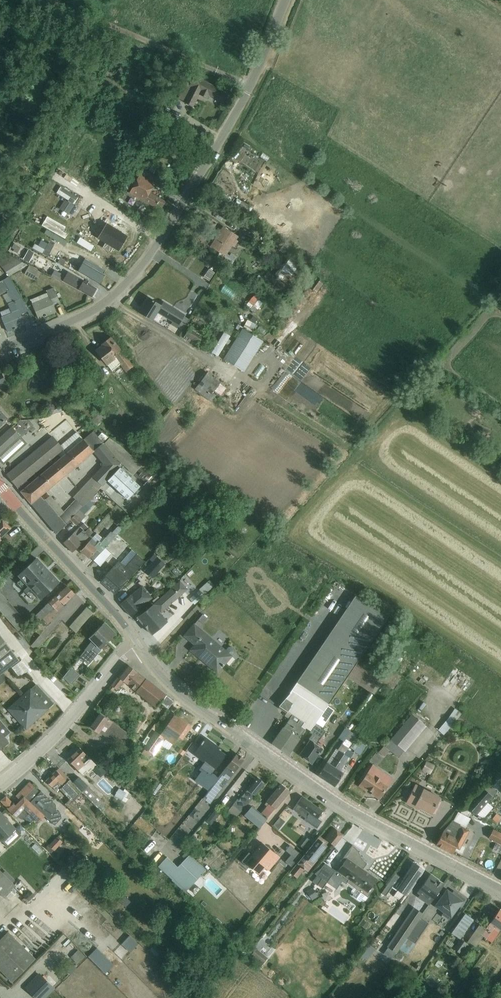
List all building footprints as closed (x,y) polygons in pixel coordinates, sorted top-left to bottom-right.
[(192,86),(184,102),(193,107),(199,94),(207,98),(209,95),(224,103),(229,94),(194,76),(189,85),(192,86)] [(156,208),(156,206),(159,208),(161,205),(163,206),(165,202),(150,193),(155,184),(139,175),(129,193),(156,208)] [(128,190),(132,182),(127,180),(123,187),(128,190)] [(237,211),(246,217),(251,207),(241,201),(237,211)] [(248,216),(256,222),(259,219),(251,212),(248,216)] [(27,222),(16,239),(40,250),(45,242),(50,244),(54,235),(36,225),(35,227),(27,222)] [(106,224),(98,238),(107,243),(104,248),(111,252),(113,248),(119,251),(128,237),(106,224)] [(232,246),(234,247),(238,241),(236,240),(239,236),(223,226),(210,247),(218,252),(215,258),(229,267),(234,260),(226,255),(232,246)] [(254,226),(250,232),(258,237),(262,231),(254,226)] [(15,244),(12,248),(14,249),(13,252),(17,254),(21,247),(15,244)] [(28,250),(23,260),(29,263),(34,253),(28,250)] [(299,276),(306,267),(301,263),(290,254),(274,275),(286,284),(294,272),(299,276)] [(0,255),(0,266),(9,277),(28,265),(10,256),(0,255)] [(85,260),(78,272),(99,284),(104,275),(99,272),(101,269),(85,260)] [(41,272),(29,266),(24,275),(36,281),(41,272)] [(209,269),(204,277),(209,281),(215,273),(209,269)] [(54,270),(52,275),(63,281),(91,297),(96,289),(83,281),(68,272),(65,276),(54,270)] [(325,278),(315,271),(313,275),(323,282),(325,278)] [(0,282),(0,295),(14,287),(8,277),(0,282)] [(50,297),(33,304),(39,319),(56,312),(53,304),(59,301),(54,288),(48,291),(50,297)] [(261,297),(256,294),(254,296),(245,306),(254,313),(262,303),(259,300),(261,297)] [(163,302),(161,306),(149,298),(139,313),(152,321),(157,313),(172,322),(171,325),(177,328),(185,315),(163,302)] [(11,313),(1,317),(7,332),(25,325),(21,314),(26,312),(21,299),(8,304),(11,313)] [(246,328),(255,329),(257,320),(248,319),(246,328)] [(191,325),(183,338),(196,346),(204,333),(191,325)] [(210,350),(221,355),(231,333),(220,328),(210,350)] [(244,372),(263,342),(242,328),(223,359),(244,372)] [(133,367),(111,338),(102,345),(103,346),(96,351),(108,366),(112,371),(120,365),(126,372),(133,367)] [(221,383),(207,372),(195,389),(211,402),(217,394),(220,397),(226,388),(220,383),(221,383)] [(20,436),(12,427),(0,439),(0,454),(20,436)] [(110,438),(104,444),(102,442),(93,431),(84,439),(61,459),(30,484),(21,492),(21,493),(56,534),(70,520),(95,493),(98,491),(97,490),(101,485),(102,486),(107,481),(120,467),(122,465),(133,474),(142,466),(120,446),(112,440),(110,438)] [(61,459),(84,439),(80,436),(77,432),(61,446),(53,437),(7,475),(21,492),(30,484),(27,481),(58,455),(61,459)] [(3,465),(27,444),(20,436),(0,454),(0,462),(3,465)] [(127,500),(140,486),(120,467),(107,481),(127,500)] [(95,493),(70,520),(76,526),(86,516),(84,515),(86,513),(87,514),(88,513),(90,510),(90,509),(100,498),(95,493)] [(3,520),(2,519),(0,521),(0,538),(11,528),(7,524),(8,522),(5,520),(3,520)] [(94,561),(105,548),(122,529),(118,526),(112,532),(110,531),(105,537),(104,536),(98,542),(94,538),(93,539),(92,538),(80,551),(89,559),(90,558),(94,561)] [(83,529),(83,530),(80,527),(74,533),(63,543),(72,553),(93,532),(89,528),(85,531),(83,529)] [(173,533),(165,543),(170,548),(179,538),(173,533)] [(94,561),(100,566),(111,554),(105,548),(94,561)] [(113,566),(100,581),(114,594),(115,594),(144,561),(132,550),(121,563),(119,561),(114,567),(113,566)] [(153,563),(145,572),(152,578),(165,564),(154,554),(149,559),(153,563)] [(37,596),(40,600),(59,583),(36,559),(17,576),(21,580),(17,583),(33,601),(37,596)] [(194,605),(204,596),(214,586),(209,580),(199,590),(189,599),(194,605)] [(153,604),(137,617),(151,634),(152,635),(167,622),(160,613),(187,589),(180,581),(153,604)] [(142,586),(120,604),(131,616),(152,598),(142,586)] [(48,625),(53,620),(51,618),(65,605),(63,604),(74,594),(68,587),(33,618),(38,623),(43,619),(48,625)] [(18,632),(27,623),(0,592),(0,611),(18,632)] [(306,729),(310,731),(327,707),(328,706),(347,677),(361,657),(388,617),(355,595),(289,693),(290,693),(278,706),(292,715),(273,744),(288,754),(306,729)] [(70,628),(75,633),(93,613),(87,608),(70,628)] [(207,618),(203,614),(198,620),(202,624),(207,618)] [(80,656),(89,664),(98,654),(101,650),(100,649),(115,634),(104,623),(88,638),(91,641),(84,650),(80,656)] [(226,650),(195,623),(184,636),(194,645),(195,644),(190,650),(191,651),(192,649),(205,661),(204,662),(217,673),(235,652),(235,651),(234,650),(234,649),(232,648),(232,647),(230,647),(229,647),(228,647),(226,650)] [(0,676),(19,661),(0,635),(0,676)] [(31,646),(36,650),(44,639),(39,635),(31,646)] [(347,677),(370,693),(370,692),(384,671),(361,657),(347,677)] [(80,675),(83,672),(76,665),(74,664),(71,667),(80,675)] [(160,703),(166,695),(128,665),(107,691),(111,694),(115,689),(117,691),(123,682),(156,708),(160,703)] [(71,667),(63,678),(72,685),(80,675),(71,667)] [(382,683),(393,690),(401,677),(387,667),(384,671),(370,692),(374,695),(382,683)] [(35,684),(8,708),(26,728),(53,703),(35,684)] [(160,703),(168,709),(174,701),(166,695),(160,703)] [(300,755),(312,763),(322,748),(317,744),(325,732),(322,729),(334,710),(328,706),(327,707),(310,731),(309,733),(312,735),(309,739),(310,740),(300,755)] [(427,727),(416,718),(422,711),(418,708),(413,715),(412,714),(385,747),(384,746),(378,752),(384,757),(389,751),(398,758),(404,751),(405,752),(427,727)] [(438,730),(443,735),(461,713),(454,709),(438,730)] [(129,747),(135,738),(100,714),(90,727),(112,742),(114,739),(125,746),(126,745),(129,747)] [(178,737),(182,740),(190,727),(174,715),(160,735),(155,732),(151,739),(146,746),(142,753),(148,758),(151,753),(154,756),(164,740),(172,746),(178,737)] [(357,736),(350,731),(358,720),(354,718),(346,728),(345,727),(338,738),(343,741),(337,750),(336,749),(318,775),(326,781),(348,750),(357,736)] [(8,743),(4,738),(10,733),(0,720),(0,749),(8,743)] [(143,742),(142,743),(144,744),(146,746),(151,739),(147,736),(143,742)] [(218,750),(217,751),(213,748),(215,745),(205,738),(193,755),(203,763),(198,770),(200,772),(194,780),(208,791),(218,778),(212,773),(225,755),(218,750)] [(360,755),(366,746),(360,742),(354,750),(360,755)] [(80,748),(68,760),(73,765),(72,766),(79,773),(80,772),(83,776),(87,772),(88,774),(93,769),(100,776),(105,771),(101,767),(99,764),(97,766),(80,748)] [(126,755),(132,759),(136,753),(130,749),(126,755)] [(349,757),(350,758),(353,753),(348,750),(326,781),(334,786),(343,773),(341,771),(349,757)] [(202,799),(210,804),(244,760),(242,759),(243,758),(237,754),(218,778),(208,791),(202,799)] [(435,765),(426,761),(421,771),(430,775),(435,765)] [(380,798),(393,778),(374,765),(360,785),(380,798)] [(466,807),(476,816),(493,796),(492,796),(497,791),(498,791),(500,787),(500,767),(466,807)] [(69,781),(70,780),(59,768),(46,781),(60,795),(67,789),(79,802),(85,796),(75,786),(75,787),(69,781)] [(166,769),(162,775),(166,778),(171,772),(166,769)] [(104,802),(79,776),(72,782),(97,808),(104,802)] [(227,811),(236,818),(264,784),(257,778),(239,800),(237,799),(227,811)] [(44,816),(54,826),(61,818),(61,814),(56,810),(56,805),(41,791),(40,792),(29,782),(19,792),(44,816)] [(155,795),(162,785),(158,782),(151,792),(155,795)] [(435,814),(441,802),(438,801),(440,797),(415,784),(405,803),(418,810),(419,808),(432,815),(432,813),(435,814)] [(244,815),(259,828),(289,791),(281,785),(264,805),(266,806),(260,814),(251,807),(244,815)] [(119,788),(114,796),(122,801),(127,793),(119,788)] [(39,823),(44,816),(19,792),(16,796),(20,800),(15,806),(6,796),(0,801),(15,818),(16,817),(19,819),(24,819),(29,824),(32,821),(33,822),(35,819),(39,823)] [(320,816),(321,815),(321,814),(323,811),(302,797),(292,810),(305,818),(304,820),(316,829),(322,821),(318,818),(320,816)] [(443,831),(436,845),(452,854),(455,847),(459,849),(469,830),(465,828),(470,818),(469,817),(471,813),(463,809),(462,808),(460,813),(458,812),(453,820),(451,821),(443,831)] [(484,810),(480,815),(485,820),(489,814),(484,810)] [(2,842),(15,829),(0,813),(0,812),(0,839),(2,842)] [(280,817),(273,826),(278,830),(285,822),(280,817)] [(327,840),(335,830),(333,828),(325,838),(327,840)] [(15,829),(2,842),(8,848),(21,836),(15,829)] [(488,839),(500,845),(500,833),(493,829),(488,839)] [(335,830),(327,840),(332,844),(329,848),(331,850),(343,836),(335,830)] [(303,868),(307,872),(327,846),(321,842),(323,839),(319,836),(313,843),(307,851),(287,876),(292,880),(300,870),(300,871),(303,868)] [(57,837),(46,848),(51,853),(53,851),(54,851),(62,842),(61,841),(63,840),(59,837),(58,838),(57,837)] [(307,851),(313,843),(307,838),(300,846),(307,851)] [(36,842),(33,846),(41,854),(44,850),(36,842)] [(362,901),(365,901),(374,888),(371,887),(377,878),(363,869),(367,863),(364,861),(356,849),(352,845),(339,864),(341,866),(337,872),(324,863),(321,868),(314,873),(316,875),(312,881),(322,888),(333,873),(353,887),(351,891),(351,893),(353,895),(352,896),(360,902),(361,900),(362,901)] [(247,852),(239,862),(255,875),(264,866),(247,852)] [(185,893),(206,870),(189,855),(177,867),(167,857),(158,867),(172,880),(171,880),(185,893)] [(89,860),(85,856),(79,862),(83,866),(89,860)] [(392,886),(405,895),(422,870),(415,864),(403,880),(395,873),(381,893),(385,896),(392,886)] [(262,870),(266,874),(271,869),(267,865),(262,870)] [(223,875),(219,880),(235,896),(242,888),(235,881),(232,884),(229,881),(234,876),(227,869),(224,872),(222,874),(223,875)] [(22,891),(0,871),(0,894),(4,898),(11,891),(17,896),(22,891)] [(417,897),(428,905),(443,885),(430,875),(417,892),(419,894),(417,897)] [(55,883),(62,890),(70,883),(63,876),(55,883)] [(193,884),(189,890),(195,894),(199,888),(193,884)] [(312,901),(319,897),(313,888),(306,892),(312,901)] [(447,891),(436,905),(444,911),(442,915),(449,919),(465,899),(453,891),(451,894),(447,891)] [(131,902),(123,895),(118,900),(125,908),(131,902)] [(255,912),(260,906),(252,899),(247,906),(255,912)] [(389,924),(393,926),(401,914),(405,916),(413,904),(407,899),(397,915),(396,914),(389,924)] [(384,952),(393,958),(399,949),(420,918),(423,914),(413,907),(386,947),(387,948),(384,952)] [(500,929),(500,911),(499,910),(486,929),(479,924),(467,941),(475,947),(483,937),(492,942),(500,929)] [(460,939),(473,919),(464,913),(450,933),(460,939)] [(407,954),(428,923),(420,918),(399,949),(407,954)] [(363,920),(360,925),(366,929),(369,924),(363,920)] [(29,952),(8,931),(0,939),(0,971),(12,983),(36,959),(34,957),(29,952)] [(130,935),(121,944),(130,953),(139,943),(130,935)] [(91,939),(82,947),(86,952),(95,944),(91,939)] [(453,949),(460,954),(467,944),(460,939),(453,949)] [(268,940),(262,949),(272,955),(278,947),(268,940)] [(162,954),(154,946),(149,950),(158,959),(162,954)] [(362,956),(367,961),(375,950),(370,946),(362,956)] [(97,948),(88,957),(106,974),(114,965),(97,948)] [(29,952),(34,957),(37,953),(32,949),(29,952)] [(249,957),(261,966),(267,958),(256,949),(249,957)] [(78,950),(70,957),(77,964),(85,957),(78,950)] [(70,962),(64,968),(69,973),(75,967),(70,962)] [(34,997),(46,997),(55,989),(39,972),(24,988),(34,997)]
